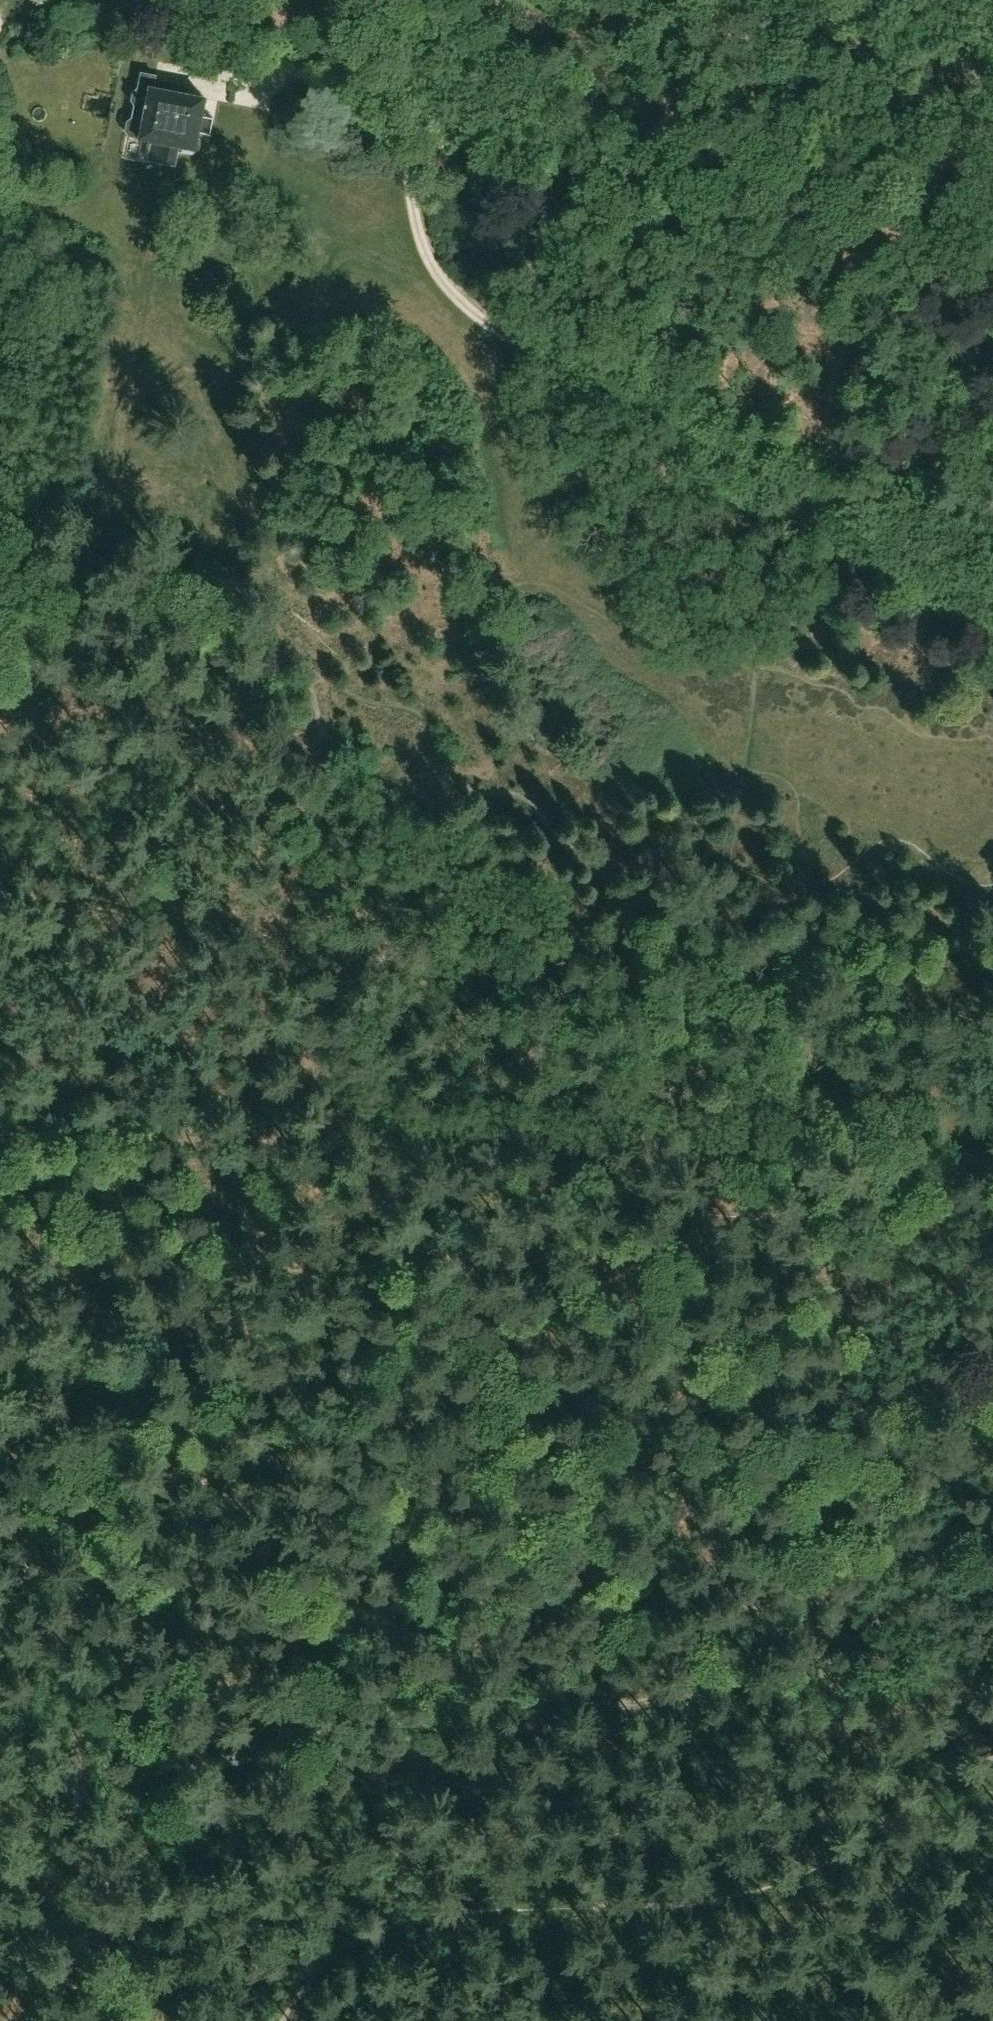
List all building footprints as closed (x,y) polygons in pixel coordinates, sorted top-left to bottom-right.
[(170,91),(152,87),(154,75),(139,72),(136,88),(133,90),(131,99),(133,103),(131,118),(127,120),(126,129),(128,133),(128,135),(139,137),(138,140),(162,145),(159,162),(173,165),(177,146),(182,147),(184,150),(191,152),(197,147),(198,141),(196,138),(197,132),(210,134),(212,118),(200,116),(203,97),(184,93),(186,86),(171,83),(170,91)]
